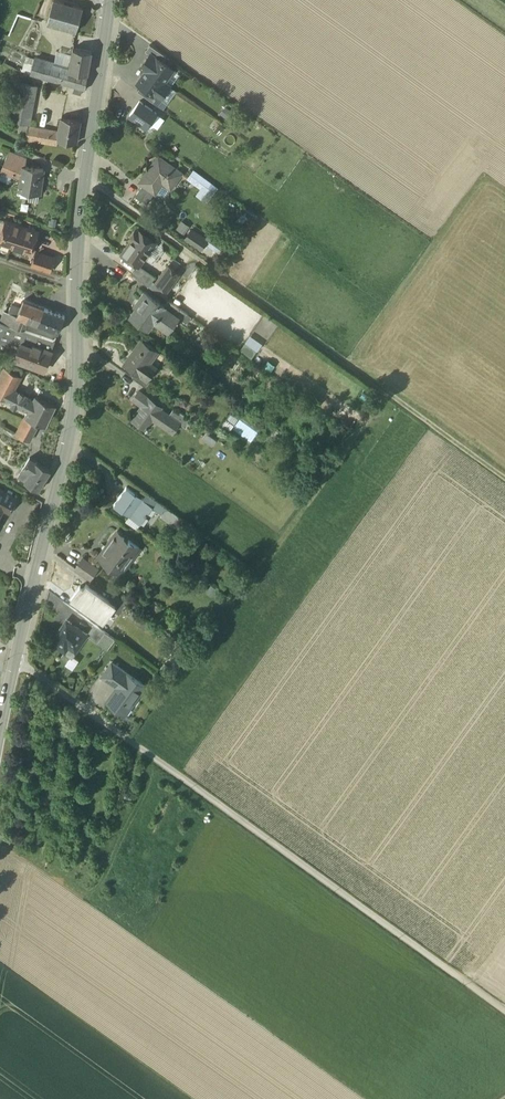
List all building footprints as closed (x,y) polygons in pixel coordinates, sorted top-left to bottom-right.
[(53,0),(46,23),(76,31),(82,8),(53,0)] [(166,56),(150,44),(145,51),(150,54),(150,53),(162,61),(166,56)] [(91,52),(72,49),(69,69),(69,71),(88,75),(91,52)] [(162,61),(150,53),(150,54),(141,66),(146,70),(163,82),(164,82),(173,69),(162,61)] [(88,75),(69,71),(69,69),(34,59),(30,73),(75,87),(83,89),(85,90),(88,75)] [(163,82),(146,70),(137,83),(141,85),(157,97),(160,99),(169,86),(164,82),(163,82)] [(36,86),(19,83),(12,120),(29,123),(36,86)] [(157,97),(141,85),(137,91),(153,102),(157,97)] [(83,89),(75,87),(73,92),(81,95),(83,89)] [(129,115),(146,127),(157,113),(140,101),(129,115)] [(80,121),(61,118),(59,131),(58,140),(59,140),(76,143),(80,121)] [(38,128),(28,126),(25,139),(36,140),(38,128)] [(59,131),(38,128),(36,140),(58,144),(59,140),(58,140),(59,131)] [(26,158),(10,151),(1,169),(20,177),(22,165),(24,165),(26,158)] [(182,173),(158,156),(139,182),(143,185),(155,193),(165,179),(173,185),(182,173)] [(24,165),(22,165),(20,177),(18,190),(39,193),(43,169),(24,165)] [(211,184),(193,171),(187,178),(206,191),(211,184)] [(155,193),(143,185),(135,196),(147,204),(155,193)] [(38,231),(8,221),(1,243),(30,253),(38,231)] [(136,228),(129,238),(131,240),(122,253),(138,266),(139,265),(155,242),(136,228)] [(206,240),(192,230),(185,239),(200,249),(206,240)] [(54,257),(39,252),(34,265),(49,270),(54,257)] [(138,266),(132,274),(148,286),(155,276),(139,265),(138,266)] [(179,274),(168,266),(156,283),(167,291),(179,274)] [(164,305),(144,291),(138,300),(140,301),(131,315),(149,328),(156,318),(170,328),(178,318),(178,317),(164,307),(165,306),(164,305)] [(44,307),(24,299),(20,308),(17,315),(24,318),(38,323),(44,307)] [(188,315),(168,300),(164,305),(165,306),(164,307),(178,317),(178,318),(183,322),(188,315)] [(20,308),(11,305),(8,312),(10,313),(17,315),(20,308)] [(64,316),(44,307),(38,323),(58,331),(64,316)] [(17,315),(10,313),(9,316),(6,316),(4,323),(24,330),(27,324),(23,322),(24,318),(17,315)] [(0,322),(0,353),(14,359),(21,342),(25,331),(4,323),(0,322)] [(55,341),(25,331),(21,342),(31,346),(32,343),(51,350),(55,341)] [(158,351),(141,339),(124,364),(136,373),(147,380),(154,371),(147,366),(158,351)] [(31,346),(21,342),(14,359),(43,370),(51,350),(32,343),(31,346)] [(252,358),(258,350),(247,342),(241,349),(252,358)] [(0,374),(0,397),(5,400),(11,390),(19,374),(4,367),(0,374)] [(147,380),(136,373),(132,378),(145,387),(149,382),(147,380)] [(33,401),(11,390),(5,400),(28,411),(33,401)] [(156,404),(138,391),(133,399),(142,406),(132,419),(145,429),(152,419),(171,432),(178,423),(168,415),(168,416),(155,406),(156,404)] [(55,406),(35,396),(33,401),(28,411),(24,417),(38,424),(45,427),(55,406)] [(191,420),(174,408),(168,415),(178,423),(185,428),(191,420)] [(38,424),(24,417),(17,435),(29,441),(38,424)] [(50,471),(37,463),(35,465),(28,460),(23,468),(31,472),(25,482),(38,490),(50,471)] [(31,472),(23,468),(18,477),(25,482),(31,472)] [(143,499),(126,487),(114,505),(140,524),(145,517),(146,518),(149,514),(147,513),(152,507),(152,506),(143,499)] [(5,493),(0,503),(0,507),(3,508),(9,512),(16,499),(5,493)] [(165,507),(146,494),(143,499),(152,506),(152,507),(161,514),(165,507)] [(117,531),(99,557),(121,573),(139,548),(117,531)] [(97,569),(82,559),(75,568),(90,579),(97,569)] [(110,601),(86,585),(84,588),(81,586),(72,599),(103,622),(112,609),(115,605),(110,601)] [(126,605),(114,596),(110,601),(115,605),(112,609),(119,614),(126,605)] [(86,635),(67,620),(52,641),(61,648),(64,643),(75,651),(86,635)] [(105,632),(94,624),(86,635),(97,642),(105,632)] [(123,670),(111,662),(102,675),(113,684),(123,670)] [(145,686),(123,670),(113,684),(120,689),(110,703),(125,714),(145,686)]
